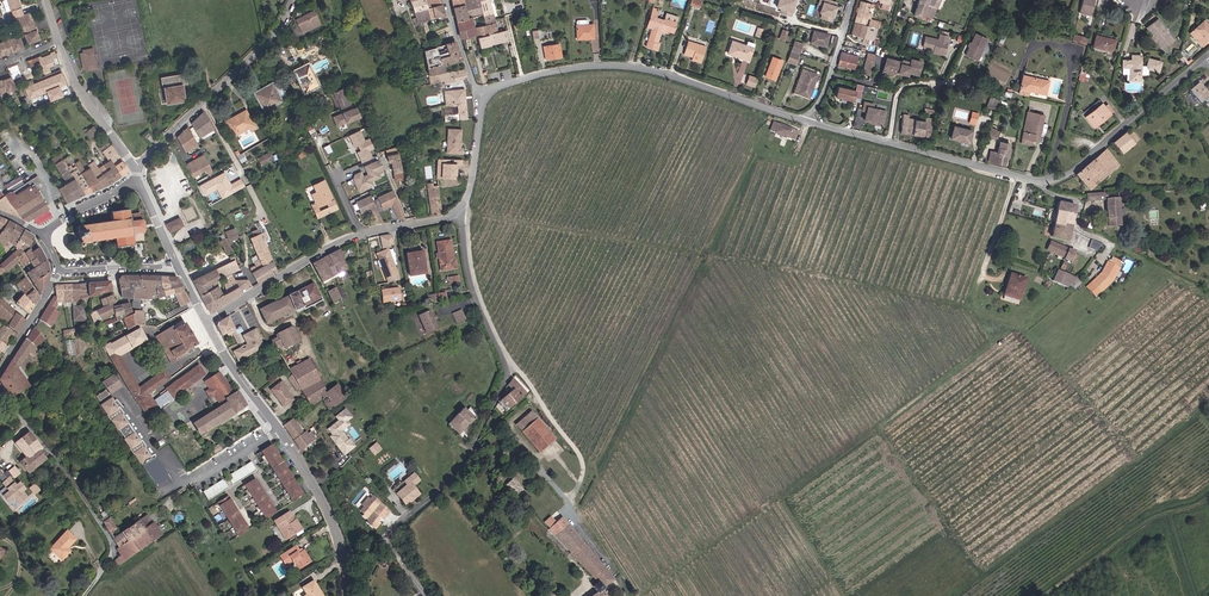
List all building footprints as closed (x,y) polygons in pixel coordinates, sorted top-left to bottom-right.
[(17,0),(6,0),(10,12),(20,8),(17,0)] [(427,9),(428,9),(425,0),(409,0),(414,13),(427,9)] [(441,5),(440,0),(425,0),(428,9),(441,5)] [(472,2),(463,4),(466,16),(482,13),(482,14),(483,17),(484,22),(473,24),(472,19),(471,16),(467,18),(467,19),(457,22),(461,38),(477,34),(478,37),(497,33),(491,6),(490,7),(488,0),(471,0),(472,2)] [(796,0),(779,0),(777,6),(781,8),(780,12),(791,15),(793,11),(791,10),(792,7),(794,8),(796,0)] [(836,7),(838,2),(830,0),(821,0),(820,4),(823,5),(821,13),(823,14),(822,18),(833,22),(837,7),(836,7)] [(855,22),(866,24),(870,6),(870,3),(860,0),(855,22)] [(904,12),(907,5),(898,0),(896,0),(893,6),(904,12)] [(1079,12),(1090,15),(1093,0),(1082,0),(1079,12)] [(926,5),(919,2),(915,18),(931,23),(932,17),(937,8),(928,5),(926,5)] [(463,4),(453,7),(457,22),(467,19),(467,18),(466,16),(463,4)] [(444,15),(441,5),(428,9),(427,9),(430,20),(444,15)] [(414,15),(416,19),(418,26),(419,26),(423,25),(422,22),(430,20),(427,9),(414,13),(414,14),(414,15)] [(316,15),(318,14),(317,11),(296,20),(303,34),(320,26),(316,15)] [(21,28),(23,32),(30,29),(29,25),(34,23),(30,12),(25,14),(19,17),(23,27),(21,28)] [(657,16),(651,15),(647,28),(653,30),(647,48),(658,51),(660,45),(658,44),(661,33),(662,30),(667,32),(674,34),(676,24),(664,20),(664,22),(656,20),(657,16)] [(676,24),(678,18),(666,15),(664,20),(676,24)] [(1173,40),(1167,33),(1166,33),(1163,30),(1163,29),(1156,19),(1145,28),(1150,34),(1153,35),(1157,40),(1157,42),(1162,49),(1173,40)] [(1203,46),(1207,42),(1205,40),(1208,37),(1208,23),(1205,19),(1190,32),(1203,46)] [(948,31),(950,26),(940,21),(938,28),(948,31)] [(865,38),(868,25),(866,24),(855,22),(852,35),(864,38),(865,38)] [(868,25),(865,38),(875,41),(879,27),(868,25)] [(578,41),(594,40),(594,26),(578,27),(578,41)] [(32,33),(30,29),(23,32),(24,36),(26,35),(29,43),(40,39),(38,31),(32,33)] [(786,39),(789,30),(785,29),(781,38),(786,39)] [(830,33),(814,29),(811,42),(827,45),(830,33)] [(497,33),(478,37),(480,48),(510,40),(507,30),(497,33)] [(543,30),(532,31),(532,38),(544,37),(543,30)] [(944,55),(948,37),(940,35),(939,40),(925,37),(923,46),(924,48),(934,51),(933,53),(944,55)] [(979,55),(986,40),(974,35),(964,56),(973,60),(975,55),(977,54),(979,55)] [(1078,35),(1076,42),(1083,44),(1084,36),(1078,35)] [(1115,40),(1096,35),(1093,46),(1112,51),(1115,40)] [(7,39),(10,47),(14,45),(16,51),(25,48),(20,36),(12,39),(11,38),(7,39)] [(0,57),(8,54),(6,49),(10,47),(7,39),(4,41),(4,42),(0,44),(0,56),(0,57)] [(797,39),(792,52),(801,55),(802,51),(805,42),(797,39)] [(448,54),(438,57),(426,61),(427,69),(429,76),(442,73),(443,73),(442,66),(462,61),(455,42),(445,45),(448,54)] [(688,42),(685,52),(693,55),(693,57),(692,60),(701,63),(706,48),(688,42)] [(747,48),(732,43),(727,56),(749,64),(755,48),(748,45),(747,48)] [(445,45),(435,48),(438,57),(448,54),(445,45)] [(546,61),(562,58),(560,46),(545,49),(546,61)] [(424,51),(426,61),(438,57),(435,48),(427,50),(424,51)] [(94,55),(92,49),(83,51),(83,52),(86,68),(87,70),(96,68),(95,62),(94,55)] [(56,57),(54,51),(50,53),(50,55),(35,61),(37,65),(40,64),(44,75),(50,73),(48,68),(54,65),(52,58),(56,57)] [(798,62),(801,55),(792,52),(789,60),(798,62)] [(869,75),(875,55),(868,53),(862,73),(869,75)] [(840,55),(837,64),(854,69),(856,60),(840,55)] [(778,79),(784,59),(775,56),(768,76),(778,79)] [(1154,71),(1155,69),(1158,70),(1160,63),(1148,60),(1146,67),(1140,67),(1140,57),(1131,57),(1131,62),(1123,62),(1123,69),(1130,69),(1129,81),(1140,82),(1140,76),(1145,76),(1147,73),(1147,70),(1154,71)] [(920,72),(922,61),(912,58),(911,61),(903,59),(903,62),(888,58),(885,69),(895,71),(900,72),(901,70),(909,72),(909,71),(918,73),(920,72)] [(319,84),(308,66),(295,72),(306,92),(319,84)] [(801,91),(809,68),(805,66),(797,89),(801,91)] [(812,94),(820,71),(809,68),(801,91),(812,94)] [(443,73),(442,73),(444,84),(455,82),(455,81),(464,79),(467,75),(465,69),(443,73)] [(441,85),(444,84),(442,73),(429,76),(431,85),(440,83),(441,85)] [(46,80),(36,84),(27,88),(31,98),(47,91),(51,102),(64,97),(59,86),(66,84),(62,74),(46,80)] [(184,85),(182,74),(161,78),(163,90),(166,90),(168,104),(185,100),(183,85),(184,85)] [(759,79),(749,76),(746,85),(756,88),(759,79)] [(1024,77),(1020,90),(1029,92),(1046,96),(1048,83),(1024,77)] [(3,82),(5,87),(1,88),(4,96),(9,95),(8,93),(16,90),(16,89),(12,78),(3,82)] [(1204,85),(1200,80),(1195,85),(1199,89),(1204,85)] [(282,100),(271,82),(254,93),(265,110),(282,100)] [(1208,96),(1208,91),(1204,85),(1199,89),(1195,85),(1191,88),(1203,101),(1206,99),(1208,96)] [(354,102),(352,96),(346,98),(342,88),(333,92),(340,108),(354,102)] [(854,98),(856,91),(855,91),(838,88),(836,96),(840,96),(840,97),(842,97),(848,98),(848,100),(853,101),(854,98)] [(467,120),(465,99),(465,90),(444,92),(445,107),(456,106),(457,115),(444,116),(445,122),(459,121),(467,120)] [(861,99),(862,91),(856,90),(855,91),(856,91),(854,98),(861,99)] [(1195,96),(1191,99),(1196,105),(1200,103),(1195,96)] [(1007,102),(1000,100),(997,108),(1004,111),(1007,102)] [(883,126),(886,112),(873,109),(873,105),(864,103),(863,111),(867,112),(865,121),(870,122),(870,121),(874,122),(874,123),(875,123),(875,124),(883,126)] [(1095,129),(1111,115),(1104,108),(1101,104),(1084,118),(1095,129)] [(1104,108),(1111,115),(1114,113),(1107,105),(1104,108)] [(358,108),(333,117),(337,128),(362,118),(358,108)] [(247,127),(249,129),(255,126),(245,110),(224,123),(232,136),(247,127)] [(1027,111),(1021,139),(1033,142),(1036,142),(1042,115),(1027,111)] [(191,124),(199,138),(213,130),(203,112),(191,124)] [(979,114),(972,112),(969,124),(976,125),(979,114)] [(929,139),(933,124),(909,118),(910,114),(905,113),(901,125),(907,126),(905,133),(929,139)] [(796,139),(800,131),(775,120),(771,129),(796,139)] [(176,138),(185,153),(198,146),(187,127),(176,138)] [(972,132),(954,127),(951,139),(969,144),(972,132)] [(89,140),(96,134),(92,128),(84,134),(89,140)] [(995,130),(990,128),(986,138),(997,142),(1000,133),(994,131),(995,130)] [(361,130),(349,136),(355,148),(358,147),(360,151),(357,153),(362,162),(373,157),(371,151),(374,150),(370,138),(366,140),(361,130)] [(447,153),(462,154),(462,149),(460,149),(461,130),(448,130),(447,153)] [(1126,138),(1133,147),(1139,142),(1132,133),(1126,138)] [(1123,135),(1111,146),(1121,158),(1133,147),(1126,138),(1123,135)] [(1033,142),(1021,139),(1020,145),(1031,148),(1033,142)] [(1008,152),(1010,146),(1001,144),(999,150),(1008,152)] [(107,159),(109,162),(110,162),(114,167),(113,167),(116,171),(121,167),(125,173),(128,171),(111,146),(108,148),(107,149),(102,152),(107,159)] [(405,180),(398,148),(384,151),(387,163),(389,163),(395,182),(405,180)] [(999,150),(998,154),(1008,157),(1007,161),(1009,161),(1012,152),(1008,152),(999,150)] [(1119,167),(1105,151),(1075,175),(1089,192),(1119,167)] [(268,152),(262,155),(263,157),(258,159),(261,164),(271,158),(268,152)] [(988,163),(995,164),(998,154),(990,152),(988,163)] [(69,156),(81,175),(92,191),(110,184),(106,176),(98,180),(90,169),(86,172),(79,161),(74,153),(69,156)] [(998,154),(995,164),(1006,166),(1007,161),(1008,157),(998,154)] [(203,155),(186,164),(194,177),(205,171),(208,176),(213,173),(203,155)] [(463,160),(438,159),(437,178),(457,180),(459,166),(464,166),(463,160)] [(362,172),(355,175),(353,179),(359,192),(374,185),(373,182),(382,178),(380,173),(384,171),(379,160),(364,167),(368,175),(364,176),(362,172)] [(66,202),(83,194),(74,180),(72,179),(67,169),(61,161),(54,165),(67,183),(58,189),(65,201),(66,202)] [(109,162),(98,169),(93,161),(88,165),(90,169),(98,180),(106,176),(110,184),(120,176),(116,171),(113,167),(114,167),(110,162),(109,162)] [(120,176),(125,173),(121,167),(116,171),(120,176)] [(74,180),(83,194),(84,195),(92,191),(81,175),(78,177),(72,168),(70,169),(69,168),(67,169),(72,179),(74,180)] [(235,192),(224,173),(199,186),(204,196),(209,193),(208,190),(215,186),(222,199),(235,192)] [(35,186),(41,182),(38,175),(18,186),(22,193),(35,186)] [(327,202),(331,211),(337,208),(335,203),(334,203),(333,200),(331,200),(330,198),(332,197),(329,190),(328,190),(326,185),(327,185),(325,180),(314,185),(317,192),(312,194),(315,202),(312,203),(318,217),(327,213),(323,204),(318,206),(316,202),(325,198),(327,202)] [(429,194),(432,215),(438,214),(441,213),(442,213),(439,186),(434,186),(433,183),(427,184),(429,194)] [(16,197),(10,191),(7,193),(4,196),(13,207),(21,219),(27,221),(48,210),(48,209),(39,193),(35,186),(22,193),(16,197)] [(18,186),(10,191),(16,197),(22,193),(18,186)] [(378,199),(374,200),(379,213),(392,206),(399,221),(405,220),(393,191),(378,197),(378,199)] [(1117,198),(1105,199),(1105,194),(1086,196),(1087,203),(1104,202),(1106,228),(1120,227),(1117,198)] [(4,196),(0,199),(0,209),(21,219),(13,207),(4,196)] [(371,196),(356,202),(362,215),(371,211),(377,224),(384,223),(379,213),(374,200),(371,196)] [(1058,211),(1075,215),(1077,206),(1060,202),(1058,211)] [(126,210),(124,210),(124,213),(114,214),(114,212),(112,212),(112,214),(111,214),(112,224),(104,225),(104,223),(101,223),(102,225),(93,226),(93,224),(91,224),(91,227),(82,228),(82,226),(80,226),(80,228),(77,228),(77,233),(76,233),(77,239),(78,240),(79,245),(82,244),(83,246),(85,246),(84,244),(93,243),(93,245),(95,245),(95,243),(104,241),(104,244),(106,243),(106,241),(114,240),(116,249),(117,249),(117,251),(119,251),(119,249),(130,248),(130,249),(132,249),(132,247),(133,247),(133,243),(143,241),(143,236),(143,234),(144,234),(144,232),(145,232),(145,230),(144,230),(143,225),(144,225),(144,224),(143,224),(143,222),(141,222),(140,215),(129,216),(128,212),(127,212),(126,210)] [(1072,225),(1075,215),(1058,211),(1055,224),(1064,226),(1065,223),(1072,225)] [(183,226),(180,221),(179,219),(166,225),(170,232),(183,226)] [(0,237),(0,247),(3,249),(5,246),(7,242),(16,227),(8,223),(0,237)] [(1072,227),(1072,225),(1065,223),(1064,226),(1055,224),(1051,237),(1068,241),(1072,227)] [(16,227),(7,242),(19,250),(0,266),(6,273),(19,262),(17,258),(23,253),(21,249),(25,244),(29,246),(30,244),(34,240),(33,237),(16,227)] [(229,240),(236,237),(233,230),(226,233),(229,240)] [(258,283),(276,271),(256,230),(251,232),(252,236),(249,238),(258,259),(252,263),(254,266),(248,269),(258,283)] [(392,233),(380,235),(382,248),(394,245),(392,233)] [(228,245),(225,239),(222,240),(220,241),(222,247),(228,245)] [(1091,239),(1089,247),(1099,250),(1102,243),(1091,239)] [(441,271),(456,269),(455,260),(450,260),(447,241),(436,243),(441,271)] [(1051,241),(1048,248),(1065,256),(1065,257),(1072,260),(1072,263),(1075,264),(1077,260),(1073,258),(1075,253),(1078,254),(1080,251),(1077,249),(1076,251),(1069,248),(1069,249),(1051,241)] [(21,249),(23,253),(29,261),(30,262),(36,259),(33,253),(25,244),(21,249)] [(233,260),(235,260),(228,245),(222,247),(226,255),(228,261),(224,263),(225,265),(192,281),(200,295),(208,291),(206,285),(215,281),(222,277),(229,274),(237,270),(237,269),(233,260)] [(39,248),(33,253),(36,259),(30,262),(29,261),(22,266),(25,271),(27,274),(34,269),(47,262),(39,248)] [(342,255),(340,249),(312,263),(322,282),(334,276),(346,270),(341,256),(342,255)] [(386,277),(397,273),(387,250),(377,254),(386,277)] [(422,251),(406,254),(410,275),(426,273),(422,251)] [(17,258),(19,262),(22,266),(29,261),(23,253),(17,258)] [(1114,280),(1121,268),(1120,267),(1123,262),(1114,257),(1111,262),(1110,261),(1104,272),(1105,273),(1103,274),(1101,274),(1093,281),(1094,282),(1089,286),(1096,294),(1101,290),(1102,291),(1114,280)] [(40,278),(50,273),(47,262),(34,269),(40,278)] [(31,282),(41,295),(48,283),(50,273),(40,278),(34,269),(27,274),(31,282)] [(1074,276),(1059,269),(1054,281),(1069,288),(1074,276)] [(229,274),(222,277),(224,282),(222,283),(227,293),(222,296),(205,305),(210,314),(242,293),(238,287),(237,286),(229,274)] [(1022,297),(1027,282),(1006,275),(1001,290),(1022,297)] [(122,298),(133,299),(133,288),(139,289),(139,277),(120,277),(118,281),(122,298)] [(133,288),(133,299),(141,299),(151,300),(157,298),(153,285),(152,283),(152,277),(139,277),(139,289),(133,288)] [(153,285),(157,298),(163,296),(159,278),(152,277),(152,283),(153,285)] [(16,287),(21,292),(29,284),(25,278),(16,287)] [(166,287),(165,278),(159,278),(163,296),(172,294),(168,286),(166,287)] [(188,303),(176,279),(165,278),(166,287),(168,286),(172,294),(179,307),(188,303)] [(200,295),(205,305),(222,296),(216,284),(218,283),(217,282),(216,283),(215,281),(206,285),(208,291),(200,295)] [(242,293),(252,287),(247,281),(238,287),(242,293)] [(87,285),(89,297),(111,291),(109,282),(87,285)] [(29,284),(21,292),(24,295),(34,306),(39,298),(29,284)] [(284,298),(291,311),(293,310),(294,311),(303,307),(304,309),(321,300),(313,284),(284,298)] [(64,302),(73,302),(72,285),(63,286),(63,294),(64,302)] [(80,300),(80,285),(72,285),(73,302),(74,321),(87,320),(86,319),(82,307),(75,307),(75,302),(80,302),(80,300)] [(87,285),(80,285),(80,300),(89,297),(87,285)] [(57,303),(64,302),(63,294),(63,286),(56,286),(55,288),(55,293),(56,296),(53,297),(49,303),(51,304),(50,306),(48,305),(41,317),(39,320),(51,327),(60,312),(54,309),(57,304),(57,303)] [(336,288),(326,292),(331,302),(332,303),(339,299),(346,296),(342,287),(336,289),(336,288)] [(400,300),(398,288),(380,291),(382,303),(400,300)] [(437,302),(436,293),(428,295),(429,304),(437,302)] [(436,293),(437,302),(445,301),(444,293),(436,293)] [(16,304),(29,315),(34,306),(24,295),(16,304)] [(1004,295),(1003,299),(1019,304),(1020,301),(1004,295)] [(95,312),(101,320),(111,315),(107,306),(114,304),(112,296),(100,300),(103,309),(95,312)] [(282,316),(291,311),(284,298),(271,304),(259,310),(267,324),(276,320),(277,323),(283,319),(282,316)] [(141,299),(133,299),(131,303),(133,312),(142,311),(141,299)] [(8,307),(0,300),(0,315),(8,307)] [(112,323),(120,320),(132,315),(129,304),(112,308),(115,319),(111,320),(112,323)] [(25,321),(14,312),(8,307),(0,315),(0,321),(3,324),(17,334),(25,321)] [(132,315),(120,320),(123,331),(135,325),(143,326),(142,311),(133,312),(133,314),(132,315)] [(437,328),(429,311),(418,316),(426,333),(437,328)] [(465,320),(461,311),(452,315),(456,324),(465,320)] [(94,323),(101,320),(95,312),(90,314),(94,323)] [(237,344),(240,342),(236,333),(227,316),(217,323),(216,324),(216,326),(216,327),(220,336),(225,334),(226,335),(231,333),(237,344)] [(159,334),(175,361),(187,354),(185,351),(196,345),(184,323),(173,330),(171,327),(159,334)] [(11,337),(8,336),(11,331),(2,325),(1,325),(0,324),(0,341),(5,345),(9,339),(11,337)] [(285,348),(299,341),(292,327),(276,335),(280,343),(281,343),(285,348)] [(111,360),(117,356),(145,340),(139,328),(110,344),(109,343),(104,345),(103,346),(111,360)] [(33,346),(35,348),(44,340),(34,329),(28,339),(33,346)] [(238,362),(264,347),(254,329),(241,336),(247,346),(242,349),(239,347),(232,352),(238,362)] [(17,335),(11,331),(8,336),(11,337),(14,340),(17,335)] [(175,361),(159,334),(154,336),(170,364),(175,361)] [(280,343),(276,335),(269,339),(271,342),(287,369),(308,359),(299,341),(285,348),(281,343),(280,343)] [(33,346),(28,339),(26,338),(16,354),(22,362),(22,363),(29,354),(28,353),(33,346)] [(35,348),(33,346),(28,353),(29,354),(33,358),(39,352),(35,348)] [(22,362),(16,354),(8,366),(0,381),(12,398),(30,387),(17,369),(22,362)] [(137,390),(117,356),(111,360),(118,372),(131,394),(137,390)] [(329,410),(329,411),(346,398),(345,396),(338,387),(326,395),(308,359),(287,369),(291,375),(310,406),(310,407),(322,399),(329,410)] [(52,372),(55,370),(49,363),(46,366),(52,372)] [(166,389),(173,399),(204,375),(197,366),(166,389)] [(138,403),(170,379),(163,370),(137,390),(131,394),(138,403)] [(224,399),(233,393),(218,373),(208,380),(213,388),(210,390),(213,395),(217,392),(222,400),(224,399)] [(103,383),(114,375),(114,374),(102,381),(103,383)] [(121,386),(114,375),(103,383),(109,393),(120,386),(121,386)] [(512,378),(507,386),(512,391),(501,400),(508,409),(525,394),(512,378)] [(213,388),(208,380),(204,383),(210,390),(213,388)] [(281,382),(270,390),(284,407),(293,400),(285,389),(286,388),(281,382)] [(98,400),(108,394),(105,389),(95,394),(98,400)] [(233,393),(224,399),(227,403),(203,416),(204,417),(210,427),(211,428),(245,405),(236,391),(233,393)] [(159,409),(171,400),(166,392),(154,401),(159,409)] [(218,403),(222,400),(217,392),(213,395),(218,403)] [(149,395),(138,403),(144,413),(156,405),(151,399),(149,395)] [(118,406),(123,413),(125,412),(115,396),(111,398),(117,407),(118,406)] [(112,420),(112,421),(121,414),(123,413),(118,406),(117,407),(111,398),(101,404),(107,413),(106,414),(110,421),(112,420)] [(470,407),(467,411),(464,408),(449,424),(459,434),(474,419),(474,417),(477,414),(470,407)] [(340,431),(349,424),(346,421),(351,417),(345,409),(336,417),(339,420),(328,429),(334,437),(332,439),(344,454),(351,448),(346,441),(348,440),(340,431)] [(125,412),(123,413),(121,414),(127,423),(132,432),(133,431),(139,441),(140,440),(145,446),(143,448),(144,450),(148,448),(125,412)] [(127,423),(121,414),(112,421),(118,429),(127,423)] [(210,427),(204,417),(197,421),(204,431),(210,427)] [(552,444),(526,418),(512,432),(538,458),(552,444)] [(292,419),(283,426),(290,436),(300,450),(318,437),(312,429),(306,433),(305,432),(302,434),(292,419)] [(132,432),(127,423),(118,429),(124,437),(132,432)] [(134,454),(135,456),(144,450),(143,448),(145,446),(140,440),(139,441),(133,431),(132,432),(124,437),(129,447),(128,448),(132,455),(134,454)] [(28,447),(35,440),(28,432),(21,438),(28,447)] [(42,448),(35,440),(28,447),(21,438),(15,443),(26,457),(28,459),(42,448)] [(354,445),(349,439),(348,440),(346,441),(351,448),(354,445)] [(368,448),(374,455),(383,448),(377,441),(368,448)] [(216,446),(210,450),(213,454),(219,450),(216,446)] [(44,447),(42,448),(28,459),(35,467),(50,455),(44,447)] [(301,499),(269,448),(258,455),(261,459),(258,460),(264,470),(266,468),(271,475),(269,477),(274,486),(277,485),(290,506),(301,499)] [(144,450),(135,456),(139,462),(149,456),(144,450)] [(166,476),(152,454),(149,456),(139,462),(153,484),(166,476)] [(28,459),(26,457),(20,463),(28,473),(35,467),(28,459)] [(230,488),(254,473),(248,465),(224,480),(230,488)] [(14,471),(12,468),(9,470),(20,481),(22,485),(30,478),(20,466),(14,471)] [(4,474),(1,478),(4,481),(9,477),(11,475),(8,471),(7,472),(4,474)] [(404,482),(407,486),(396,495),(404,505),(411,499),(412,500),(418,495),(414,489),(413,490),(411,488),(419,482),(413,475),(404,482)] [(514,476),(506,484),(515,494),(523,487),(514,476)] [(21,491),(22,490),(25,488),(22,485),(20,481),(16,485),(9,477),(4,481),(3,482),(6,486),(9,490),(3,495),(9,501),(15,496),(20,502),(26,497),(21,491)] [(205,503),(225,491),(220,482),(200,495),(205,503)] [(273,516),(252,482),(242,488),(245,492),(242,494),(248,503),(250,501),(255,509),(252,510),(258,520),(261,518),(263,522),(273,516)] [(33,494),(40,491),(36,483),(30,486),(33,494)] [(15,496),(9,501),(3,495),(9,490),(6,486),(0,491),(0,493),(9,504),(12,501),(17,507),(28,497),(22,490),(21,491),(26,497),(20,502),(15,496)] [(373,496),(370,500),(368,499),(362,506),(364,508),(361,512),(365,515),(363,517),(370,522),(369,523),(374,528),(376,526),(378,528),(382,523),(380,521),(381,520),(377,516),(378,515),(384,519),(391,511),(373,496)] [(242,528),(238,522),(240,521),(233,510),(231,511),(228,505),(229,504),(226,498),(215,505),(236,539),(247,533),(243,527),(242,528)] [(274,524),(276,528),(278,527),(286,540),(301,530),(296,522),(294,523),(288,514),(274,524)] [(138,521),(152,541),(160,535),(146,516),(138,521)] [(543,524),(550,530),(558,523),(551,516),(543,524)] [(103,522),(110,533),(116,528),(109,518),(103,522)] [(550,530),(596,586),(593,589),(596,593),(593,595),(606,595),(604,593),(607,591),(606,589),(615,582),(564,519),(558,523),(550,530)] [(118,567),(152,541),(138,521),(113,539),(119,548),(116,550),(121,556),(114,562),(118,567)] [(50,550),(52,552),(58,557),(62,561),(68,555),(65,552),(67,550),(76,541),(67,532),(50,550)] [(296,548),(279,558),(285,567),(291,563),(292,566),(294,565),(298,563),(301,569),(310,564),(303,552),(300,554),(296,548)] [(55,561),(58,557),(52,552),(49,555),(55,561)] [(318,595),(320,595),(312,582),(302,589),(306,595),(318,595)]
